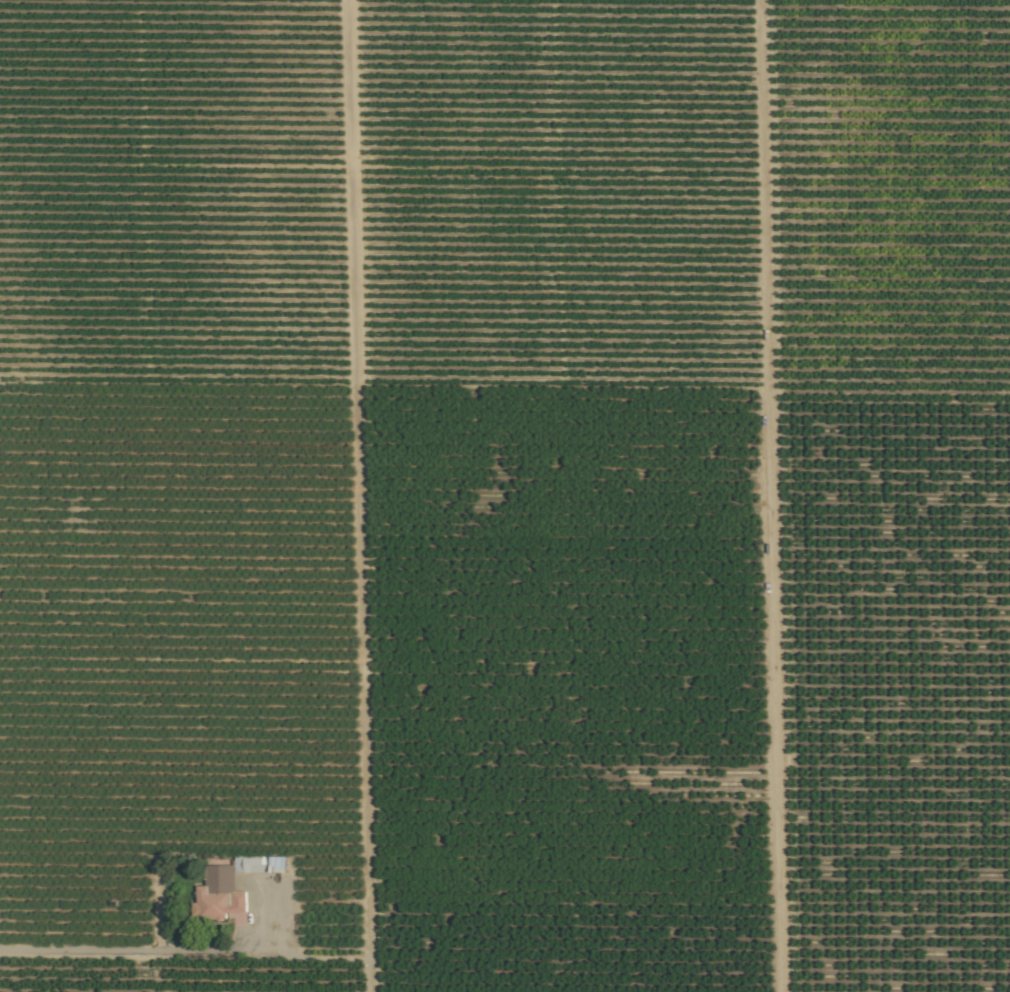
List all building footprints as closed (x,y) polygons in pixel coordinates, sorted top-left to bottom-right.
[(204,865),(204,885),(195,886),(196,902),(191,902),(191,923),(226,922),(225,912),(246,912),(246,891),(234,891),(234,872),(269,872),(268,855),(234,856),(234,864),(204,865)]
